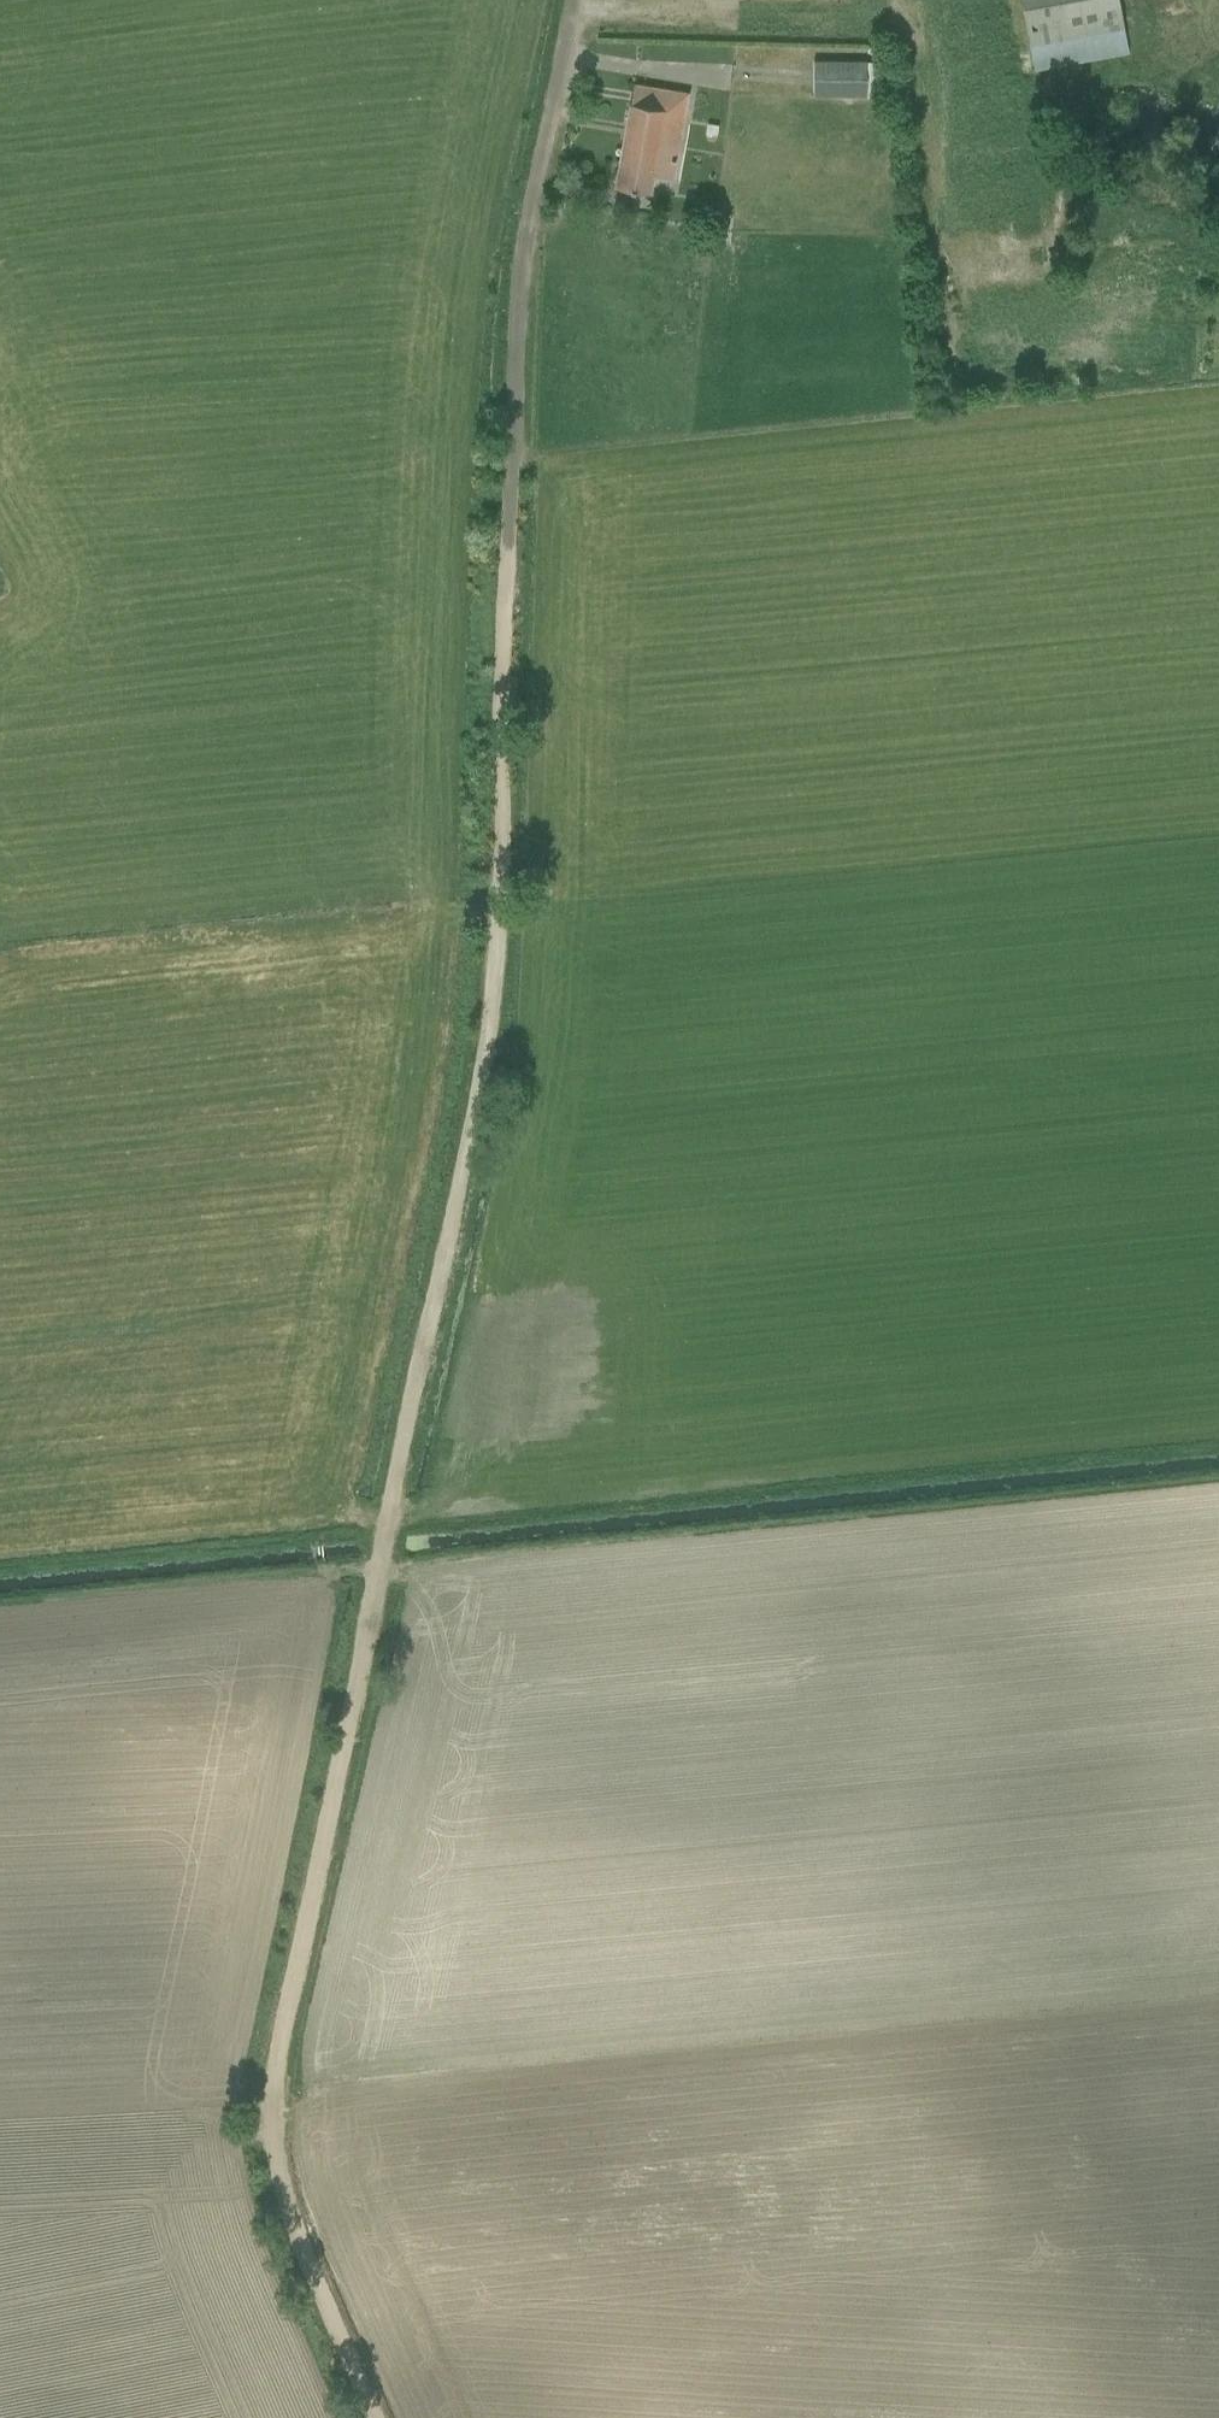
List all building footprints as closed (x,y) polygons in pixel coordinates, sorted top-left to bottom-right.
[(1030,45),(1035,70),(1074,63),(1128,52),(1125,38),(1123,27),(1118,0),(1022,0),(1030,45)] [(814,61),(814,95),(868,95),(868,61),(814,61)] [(616,187),(650,193),(654,176),(673,179),(689,93),(635,83),(616,187)] [(696,210),(694,217),(697,223),(702,224),(712,218),(714,212),(711,206),(705,205),(696,210)]
